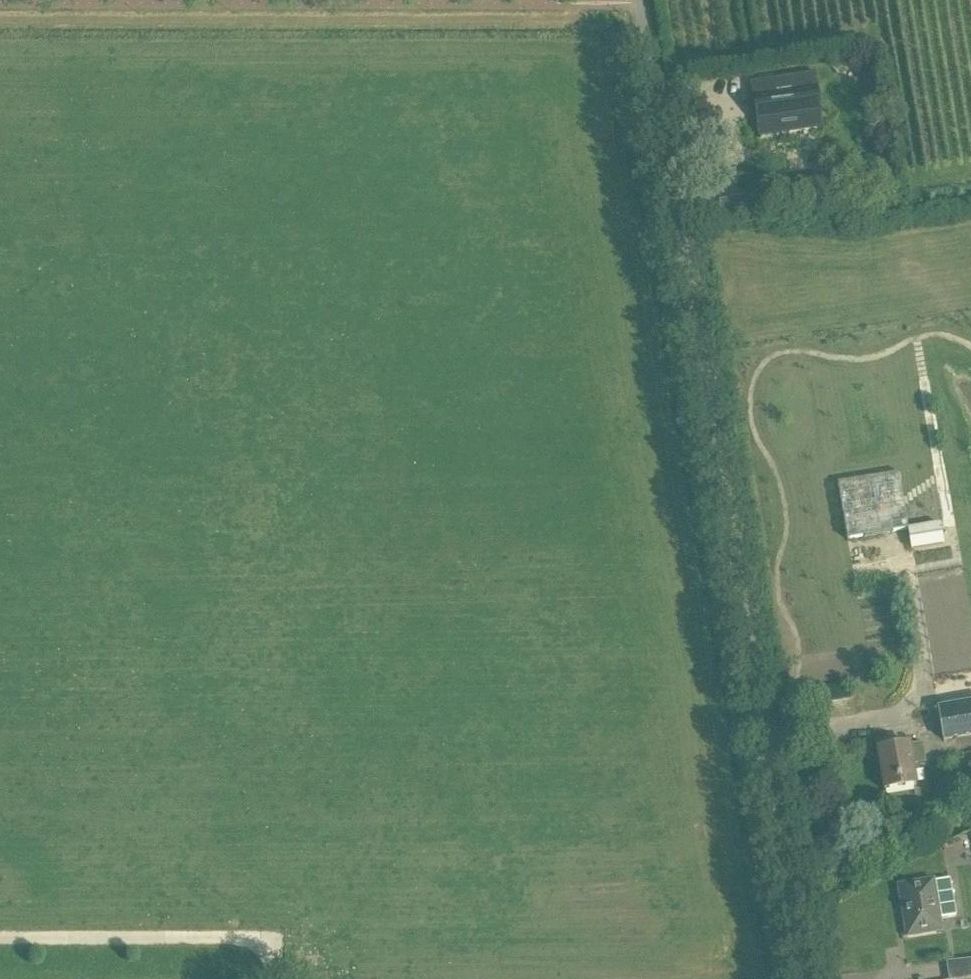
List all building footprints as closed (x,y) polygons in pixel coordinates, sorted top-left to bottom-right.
[(814,71),(748,81),(757,136),(782,132),(779,116),(802,113),(804,121),(821,118),(814,71)] [(749,195),(736,197),(739,213),(752,211),(749,195)] [(907,530),(897,473),(837,483),(846,540),(907,530)] [(943,544),(940,524),(908,529),(911,549),(943,544)] [(938,708),(944,742),(970,738),(970,703),(938,708)] [(926,762),(923,743),(910,745),(910,744),(878,749),(884,790),(916,785),(913,764),(926,762)] [(908,937),(943,931),(941,919),(956,916),(950,878),(934,880),(899,886),(908,937)]
